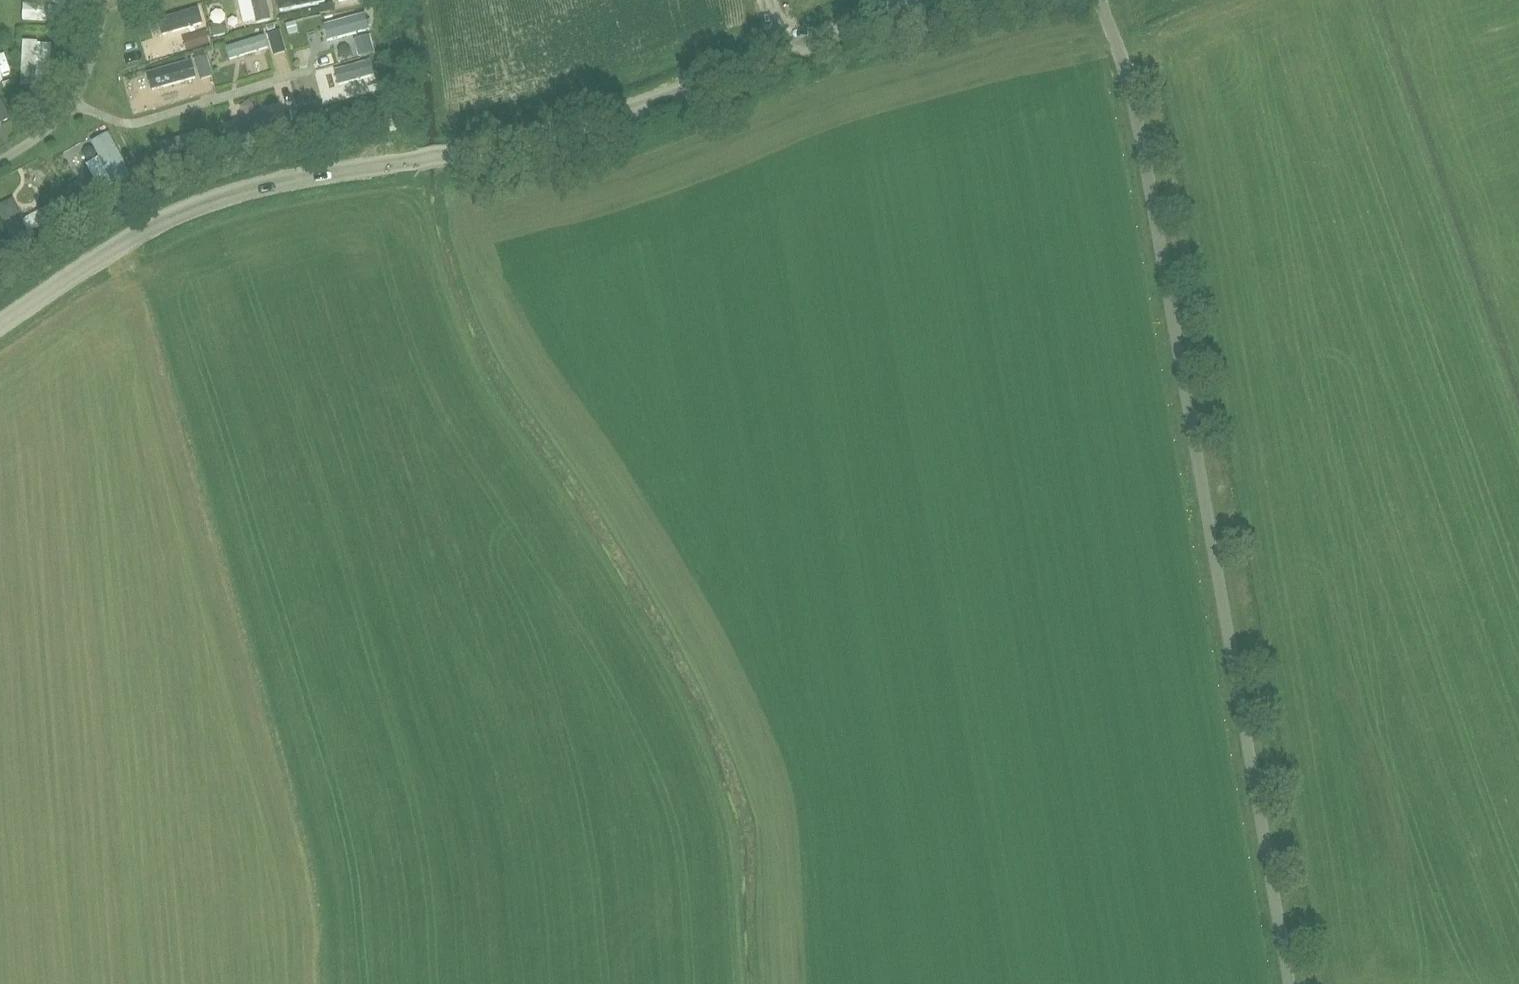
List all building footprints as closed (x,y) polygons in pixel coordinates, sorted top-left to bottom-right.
[(65,0),(47,0),(47,4),(21,4),(21,18),(65,19),(65,0)] [(257,29),(271,25),(265,0),(250,0),(257,29)] [(276,9),(326,1),(325,0),(274,0),(276,9)] [(158,25),(163,41),(203,29),(199,14),(158,25)] [(325,30),(329,45),(370,35),(366,20),(325,30)] [(211,28),(214,40),(228,36),(225,25),(211,28)] [(183,40),(187,54),(210,47),(206,34),(183,40)] [(268,38),(273,59),(287,56),(282,35),(268,38)] [(49,84),(50,41),(21,40),(20,83),(49,84)] [(227,50),(231,63),(268,53),(264,41),(227,50)] [(355,44),(359,62),(375,58),(371,41),(355,44)] [(0,56),(0,74),(11,71),(8,54),(0,56)] [(195,62),(201,84),(214,80),(207,59),(195,62)] [(147,79),(151,96),(197,83),(192,66),(147,79)] [(325,99),(330,115),(379,102),(375,84),(325,99)] [(10,117),(0,98),(0,122),(10,117)] [(265,112),(225,122),(229,138),(269,128),(265,112)] [(108,139),(92,148),(115,189),(130,179),(108,139)] [(20,217),(26,231),(68,213),(62,199),(20,217)]
